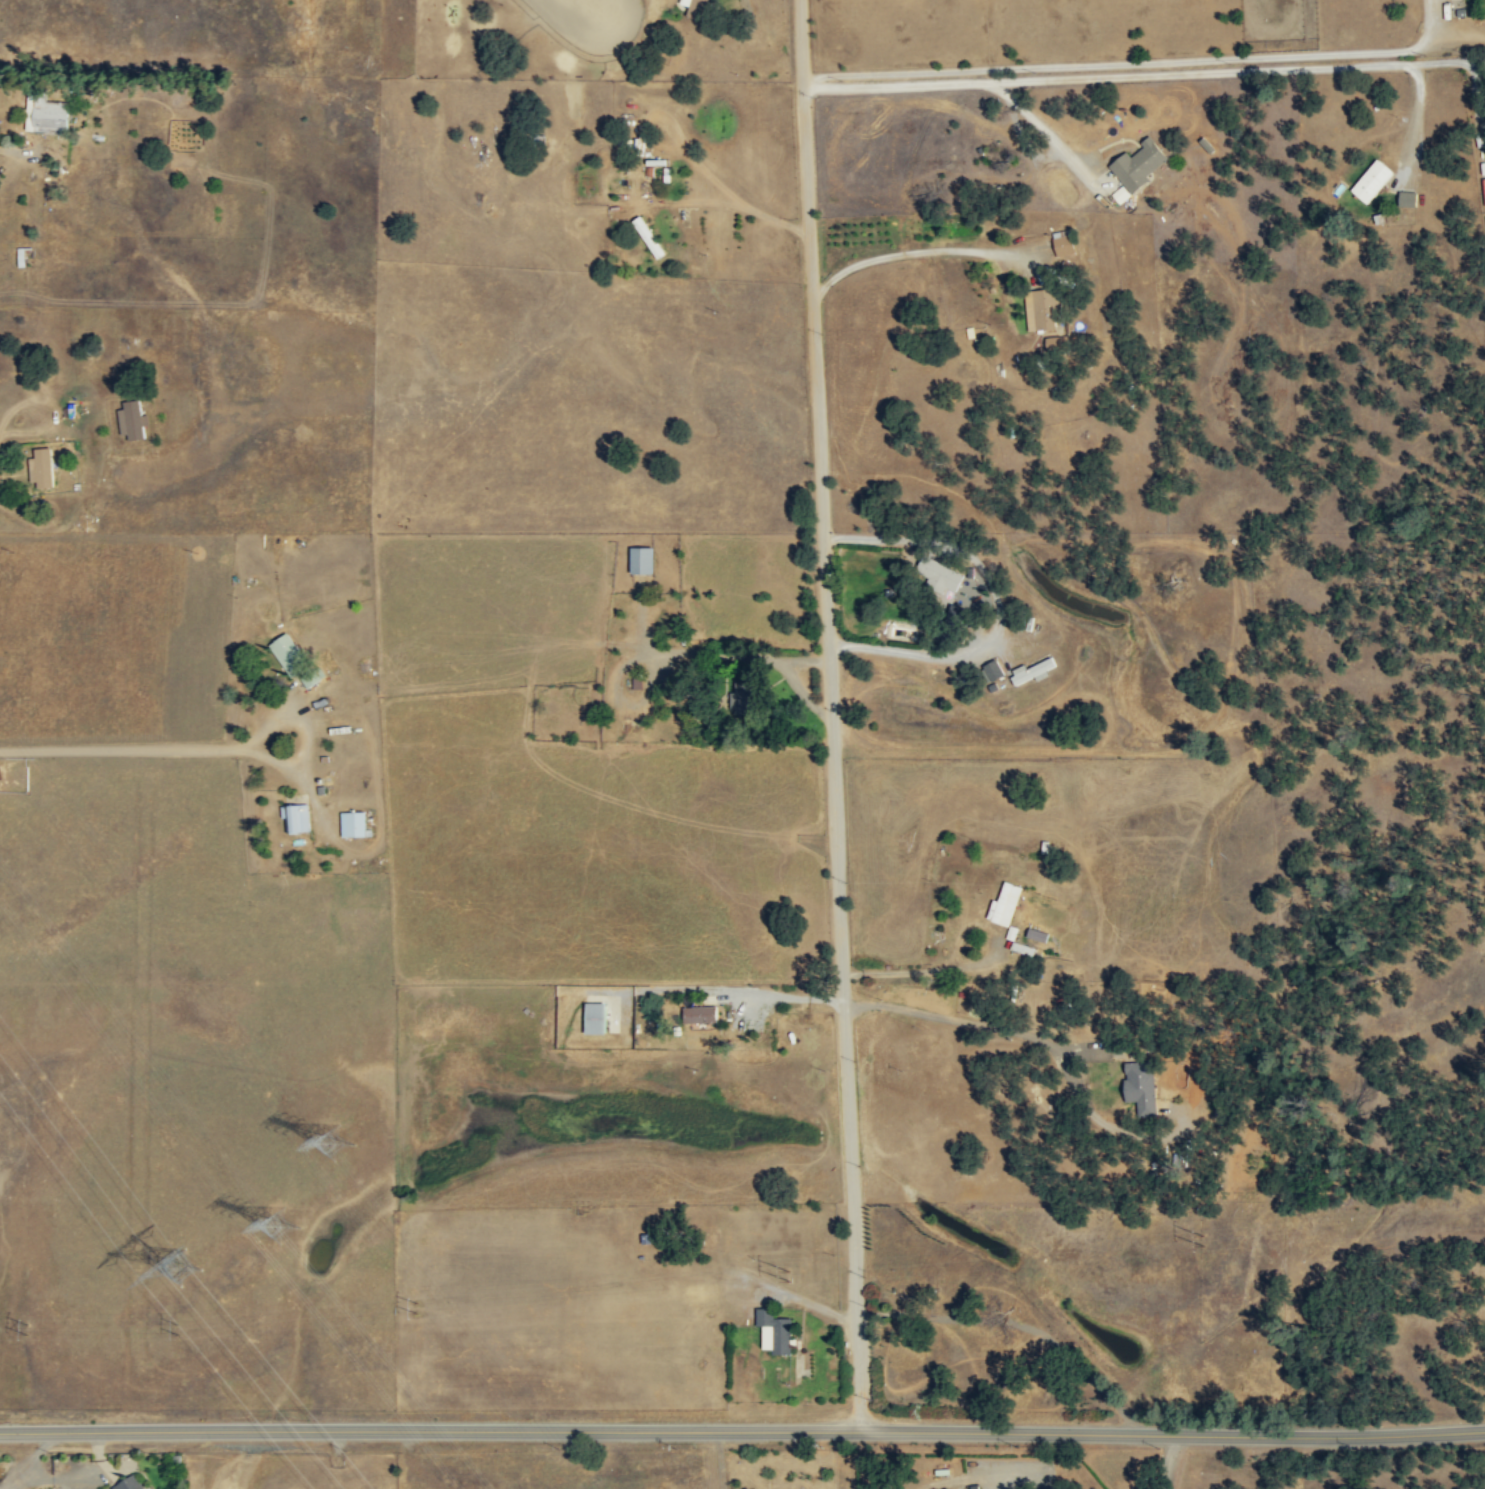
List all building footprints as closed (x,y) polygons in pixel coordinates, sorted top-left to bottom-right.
[(683,2),(690,5),(687,15),(707,21),(713,0),(683,0),(683,2)] [(25,131),(69,132),(70,102),(47,101),(48,88),(27,88),(25,131)] [(1169,158),(1151,135),(1140,143),(1143,147),(1131,156),(1128,152),(1110,165),(1132,194),(1150,180),(1146,176),(1169,158)] [(1347,189),(1364,204),(1391,172),(1373,158),(1347,189)] [(1119,203),(1131,193),(1123,184),(1112,194),(1119,203)] [(1414,206),(1415,192),(1396,191),(1396,206),(1414,206)] [(1057,256),(1076,253),(1072,229),(1053,232),(1057,256)] [(1060,289),(1027,290),(1028,329),(1061,328),(1060,289)] [(124,402),(125,408),(117,410),(122,434),(129,433),(130,440),(146,438),(144,426),(150,424),(148,414),(142,415),(139,399),(124,402)] [(38,481),(38,488),(53,487),(52,447),(35,448),(35,457),(30,458),(30,481),(38,481)] [(655,547),(632,547),(633,574),(656,573),(655,547)] [(968,608),(953,604),(943,638),(957,642),(968,608)] [(269,645),(289,674),(308,662),(288,632),(269,645)] [(1036,676),(1038,681),(1051,675),(1049,670),(1058,666),(1054,656),(1028,668),(1027,666),(1010,674),(1016,686),(1036,676)] [(995,681),(1007,675),(998,659),(986,665),(995,681)] [(308,690),(322,680),(316,671),(302,679),(308,690)] [(756,683),(735,682),(734,714),(755,714),(756,683)] [(312,831),(308,803),(282,807),(286,834),(312,831)] [(341,812),(341,837),(367,836),(366,811),(341,812)] [(1013,926),(1022,885),(1003,881),(994,922),(1013,926)] [(608,1003),(587,1003),(586,1033),(607,1034),(608,1003)] [(718,1022),(718,1006),(686,1006),(686,1023),(718,1022)] [(1154,1115),(1150,1059),(1119,1062),(1122,1101),(1134,1100),(1135,1116),(1154,1115)] [(758,1348),(768,1348),(768,1353),(787,1353),(787,1343),(787,1317),(770,1317),(770,1307),(753,1307),(753,1324),(758,1324),(758,1348)] [(131,1472),(109,1485),(111,1488),(141,1488),(131,1472)]
